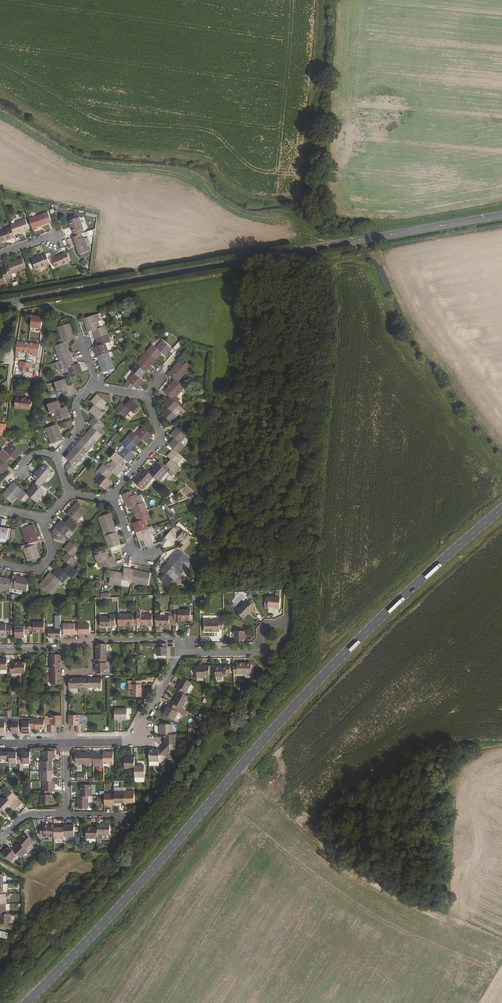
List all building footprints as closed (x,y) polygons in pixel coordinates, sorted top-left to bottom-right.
[(48,212),(29,219),(33,231),(37,229),(37,228),(52,222),(48,212)] [(79,217),(69,221),(75,237),(82,234),(84,233),(83,229),(84,229),(79,217)] [(26,219),(10,225),(11,226),(14,235),(29,230),(26,219)] [(7,228),(7,230),(0,232),(0,240),(1,242),(15,237),(14,235),(11,226),(7,228)] [(75,237),(72,238),(74,241),(76,241),(77,246),(76,246),(79,255),(89,251),(84,237),(83,238),(82,234),(75,237)] [(67,253),(52,258),(55,268),(68,263),(67,262),(70,261),(67,253)] [(46,254),(32,259),(36,270),(50,264),(46,254)] [(22,258),(5,265),(6,269),(10,278),(10,279),(13,278),(12,274),(26,268),(22,258)] [(85,259),(81,263),(85,267),(89,263),(85,259)] [(0,274),(0,285),(6,283),(5,280),(10,278),(6,269),(1,271),(2,273),(0,274)] [(33,315),(31,327),(44,329),(46,317),(33,315)] [(97,315),(84,319),(86,323),(89,332),(94,330),(97,338),(107,334),(104,326),(99,328),(96,319),(98,319),(97,315)] [(69,324),(58,327),(64,343),(66,342),(74,339),(69,324)] [(107,334),(97,338),(99,346),(94,348),(98,357),(108,353),(105,344),(110,342),(107,334)] [(153,345),(148,352),(156,359),(162,352),(165,356),(172,348),(163,341),(157,348),(153,345)] [(28,343),(17,342),(16,354),(19,354),(19,352),(27,352),(28,343)] [(64,343),(55,346),(61,361),(71,358),(66,342),(64,343)] [(28,343),(27,352),(32,353),(32,356),(38,356),(40,344),(28,343)] [(173,362),(178,352),(173,350),(169,360),(173,362)] [(156,359),(148,352),(137,364),(145,371),(156,359)] [(108,353),(98,357),(103,372),(114,368),(108,353)] [(71,358),(61,361),(63,369),(68,367),(71,377),(82,373),(79,364),(74,365),(71,358)] [(179,362),(169,374),(176,380),(177,382),(188,369),(179,362)] [(137,388),(144,381),(140,377),(145,371),(137,364),(131,370),(135,374),(129,380),(123,387),(130,389),(134,385),(137,388)] [(65,379),(54,382),(57,390),(62,389),(65,398),(75,395),(72,385),(67,387),(65,379)] [(177,382),(176,380),(165,393),(170,398),(173,400),(183,387),(177,382)] [(107,402),(98,395),(92,402),(96,406),(91,412),(96,417),(99,419),(104,413),(100,409),(107,402)] [(15,407),(31,409),(32,399),(16,397),(15,407)] [(183,413),(185,411),(178,405),(173,400),(170,398),(163,405),(167,408),(162,414),(170,421),(175,415),(172,412),(176,408),(179,410),(183,413)] [(122,403),(116,410),(124,418),(131,410),(135,413),(139,407),(132,400),(127,406),(122,403)] [(57,401),(47,404),(50,412),(55,411),(58,420),(68,416),(65,407),(60,409),(57,401)] [(99,419),(96,417),(90,425),(93,428),(88,434),(96,441),(101,435),(97,431),(104,424),(99,419)] [(74,425),(72,419),(63,422),(66,428),(74,425)] [(57,424),(47,428),(52,443),(62,439),(57,424)] [(133,431),(128,438),(137,446),(142,439),(146,442),(152,435),(143,427),(137,434),(133,431)] [(186,435),(178,428),(171,435),(175,439),(170,445),(175,449),(178,452),(183,446),(179,442),(186,435)] [(88,434),(77,446),(85,453),(96,441),(88,434)] [(137,446),(128,438),(122,444),(126,447),(119,455),(125,459),(128,462),(135,455),(131,452),(137,446)] [(0,451),(0,458),(5,462),(11,456),(14,459),(21,452),(12,445),(6,452),(3,449),(0,451)] [(85,453),(77,446),(67,458),(75,465),(85,453)] [(178,452),(175,449),(168,456),(173,460),(167,466),(169,468),(175,473),(180,467),(177,464),(183,457),(178,452)] [(119,455),(116,451),(111,457),(114,461),(108,468),(113,473),(117,476),(123,468),(120,465),(125,459),(119,455)] [(0,458),(0,470),(3,472),(9,465),(5,462),(0,458)] [(167,466),(161,461),(150,474),(153,477),(158,481),(169,468),(167,466)] [(44,465),(34,477),(39,482),(42,484),(52,472),(44,465)] [(108,468),(104,465),(99,471),(103,474),(97,481),(105,488),(112,482),(108,479),(113,473),(108,468)] [(150,474),(145,470),(135,481),(143,488),(153,477),(150,474)] [(39,482),(28,494),(36,501),(46,489),(42,484),(39,482)] [(27,493),(22,490),(15,483),(4,496),(12,502),(16,497),(20,500),(27,493)] [(146,510),(144,502),(139,504),(136,495),(133,496),(131,491),(123,494),(125,498),(127,497),(128,501),(126,501),(129,507),(133,506),(136,514),(146,510)] [(77,502),(67,514),(71,518),(75,521),(85,509),(77,502)] [(146,510),(136,514),(138,521),(134,523),(137,532),(147,529),(144,519),(149,518),(146,510)] [(110,513),(99,517),(105,532),(116,529),(110,513)] [(75,521),(71,518),(65,524),(61,521),(55,528),(63,535),(69,528),(73,532),(79,525),(75,521)] [(22,528),(27,544),(33,542),(37,541),(32,525),(22,528)] [(1,527),(0,534),(0,537),(7,538),(9,528),(1,527)] [(63,535),(55,528),(52,531),(60,538),(63,535)] [(173,543),(177,539),(183,544),(190,536),(184,530),(180,535),(173,528),(166,536),(161,542),(169,549),(173,543)] [(116,529),(105,532),(110,548),(121,544),(116,529)] [(147,529),(137,532),(142,547),(152,543),(147,529)] [(27,544),(23,545),(29,560),(39,557),(33,542),(27,544)] [(80,550),(71,542),(65,549),(69,552),(63,559),(70,565),(71,566),(77,560),(73,557),(80,550)] [(106,550),(95,553),(98,562),(99,561),(101,567),(105,566),(106,569),(116,565),(113,556),(109,558),(106,550)] [(180,550),(169,563),(182,574),(184,571),(180,567),(188,558),(180,550)] [(180,576),(182,574),(169,563),(163,570),(167,574),(162,580),(169,587),(179,576),(180,576)] [(61,567),(54,575),(59,579),(62,582),(68,574),(72,578),(78,572),(71,566),(70,565),(64,571),(61,567)] [(132,581),(134,571),(125,569),(124,574),(116,572),(113,571),(110,582),(114,583),(122,584),(123,579),(132,581)] [(150,574),(134,571),(132,581),(148,584),(150,574)] [(51,572),(40,584),(48,591),(59,579),(54,575),(51,572)] [(34,580),(13,576),(12,580),(11,587),(32,591),(34,580)] [(0,578),(0,589),(10,591),(11,587),(12,580),(0,578)] [(280,590),(276,591),(276,598),(268,597),(268,607),(275,607),(275,609),(279,609),(280,598),(280,590)] [(245,603),(236,612),(243,619),(255,607),(249,601),(245,604),(245,603)] [(190,610),(174,610),(174,619),(178,619),(178,624),(191,623),(190,610)] [(133,614),(118,614),(118,626),(133,626),(133,624),(137,624),(137,611),(133,611),(133,614)] [(152,626),(152,616),(141,616),(141,611),(137,611),(137,624),(137,625),(141,625),(148,625),(148,626),(152,626)] [(175,625),(174,619),(174,612),(170,612),(170,615),(156,615),(156,626),(160,626),(160,625),(170,624),(170,625),(175,625)] [(110,617),(100,617),(100,627),(111,627),(111,626),(115,626),(115,615),(110,615),(110,617)] [(223,621),(204,621),(205,632),(219,631),(219,629),(223,629),(223,621)] [(30,623),(28,623),(28,624),(28,631),(33,631),(33,633),(45,632),(45,623),(30,623)] [(83,623),(78,623),(78,628),(79,634),(90,634),(90,624),(83,624),(83,623)] [(0,624),(0,635),(1,635),(1,636),(12,636),(12,625),(8,625),(8,624),(0,624)] [(24,627),(15,627),(15,637),(25,637),(25,635),(28,635),(28,631),(28,624),(24,624),(24,627)] [(75,624),(64,624),(64,634),(79,634),(78,628),(75,628),(75,624)] [(235,631),(235,642),(246,642),(246,638),(244,638),(245,631),(235,631)] [(167,656),(167,643),(159,643),(154,643),(154,647),(157,647),(157,656),(167,656)] [(106,644),(97,644),(97,648),(96,649),(96,659),(103,659),(107,659),(106,644)] [(61,654),(50,654),(51,669),(61,669),(61,654)] [(103,659),(96,659),(96,674),(106,673),(106,663),(103,663),(103,659)] [(14,664),(10,664),(10,673),(25,673),(25,670),(25,662),(14,662),(14,664)] [(233,665),(233,674),(251,673),(254,673),(254,669),(251,669),(251,665),(244,665),(244,663),(237,663),(237,665),(233,665)] [(209,666),(205,666),(205,667),(196,668),(196,678),(205,678),(205,681),(209,681),(209,666)] [(230,666),(226,666),(226,667),(219,667),(215,667),(215,680),(216,681),(221,681),(222,680),(222,677),(226,677),(226,673),(230,673),(230,666)] [(61,669),(51,669),(51,685),(61,685),(61,669)] [(84,678),(69,678),(69,688),(80,688),(80,694),(84,694),(84,678)] [(88,694),(88,687),(102,687),(102,678),(96,678),(84,678),(84,694),(88,694)] [(182,678),(176,690),(179,692),(183,693),(184,691),(186,692),(191,683),(182,678)] [(140,681),(132,681),(132,685),(131,685),(131,697),(141,697),(141,685),(140,685),(140,681)] [(183,693),(179,692),(173,704),(181,708),(188,696),(183,693)] [(179,713),(181,708),(173,704),(169,702),(167,706),(168,707),(166,710),(165,710),(163,714),(174,720),(178,712),(179,713)] [(127,709),(115,709),(115,719),(127,719),(127,709)] [(62,715),(51,715),(51,725),(49,725),(49,733),(54,733),(54,725),(62,725),(62,715)] [(83,715),(69,715),(69,725),(77,725),(77,732),(81,732),(81,725),(83,725),(83,715)] [(0,721),(0,733),(6,733),(6,725),(9,725),(8,717),(6,717),(6,721),(0,721)] [(12,717),(8,717),(9,725),(12,725),(12,733),(19,733),(19,721),(12,721),(12,717)] [(22,717),(19,717),(19,721),(19,733),(30,733),(30,725),(30,721),(22,721),(22,718),(22,717)] [(35,717),(30,717),(30,721),(30,725),(35,725),(35,730),(44,729),(44,720),(35,720),(35,717)] [(160,725),(160,734),(164,734),(172,734),(172,725),(160,725)] [(172,734),(164,734),(164,744),(161,747),(167,752),(170,750),(170,744),(175,744),(175,734),(172,734)] [(159,749),(149,750),(149,761),(159,761),(159,755),(165,755),(169,760),(172,757),(167,752),(161,747),(159,749)] [(43,751),(43,761),(52,761),(55,761),(55,751),(43,751)] [(16,752),(9,752),(9,759),(9,764),(20,764),(20,756),(17,756),(16,752)] [(30,752),(23,752),(23,756),(20,756),(20,764),(30,764),(30,761),(30,752)] [(93,752),(84,753),(84,764),(93,764),(93,755),(93,752)] [(113,752),(103,753),(103,755),(103,764),(113,764),(113,752)] [(84,753),(75,753),(75,764),(84,764),(84,753)] [(103,755),(93,755),(93,764),(93,767),(103,767),(103,764),(103,755)] [(134,757),(125,757),(125,768),(134,768),(134,766),(134,757)] [(43,761),(41,761),(41,771),(52,771),(52,761),(43,761)] [(144,766),(134,766),(134,768),(135,777),(144,777),(144,766)] [(52,771),(41,771),(41,781),(44,781),(52,781),(52,771)] [(52,781),(44,781),(44,791),(49,791),(55,791),(55,781),(52,781)] [(92,786),(80,786),(81,796),(92,796),(92,786)] [(9,788),(4,793),(7,797),(17,806),(20,803),(15,798),(17,797),(9,788)] [(44,791),(41,791),(42,804),(53,804),(53,794),(49,794),(49,791),(44,791)] [(124,791),(114,791),(114,794),(114,802),(124,802),(124,791)] [(135,791),(124,791),(124,802),(135,802),(135,791)] [(114,794),(105,794),(104,796),(105,805),(114,805),(114,802),(114,794)] [(81,796),(78,796),(78,809),(92,808),(92,796),(81,796)] [(0,804),(0,806),(4,810),(9,805),(14,809),(17,806),(7,797),(0,804)] [(5,818),(9,815),(4,810),(0,806),(0,813),(5,818)] [(74,825),(64,825),(64,828),(64,837),(74,837),(74,825)] [(109,825),(97,825),(97,827),(97,835),(110,835),(109,825)] [(44,827),(41,827),(41,835),(45,835),(45,837),(54,837),(54,828),(54,826),(44,826),(44,827)] [(97,827),(87,827),(87,839),(97,839),(97,835),(97,827)] [(64,828),(54,828),(54,837),(54,839),(64,839),(64,837),(64,828)] [(25,834),(18,841),(20,843),(26,849),(33,842),(25,834)] [(20,843),(13,850),(17,854),(21,858),(28,851),(26,849),(20,843)] [(13,850),(9,846),(2,853),(10,861),(17,854),(13,850)] [(0,914),(0,924),(11,924),(11,914),(6,914),(0,914)]
